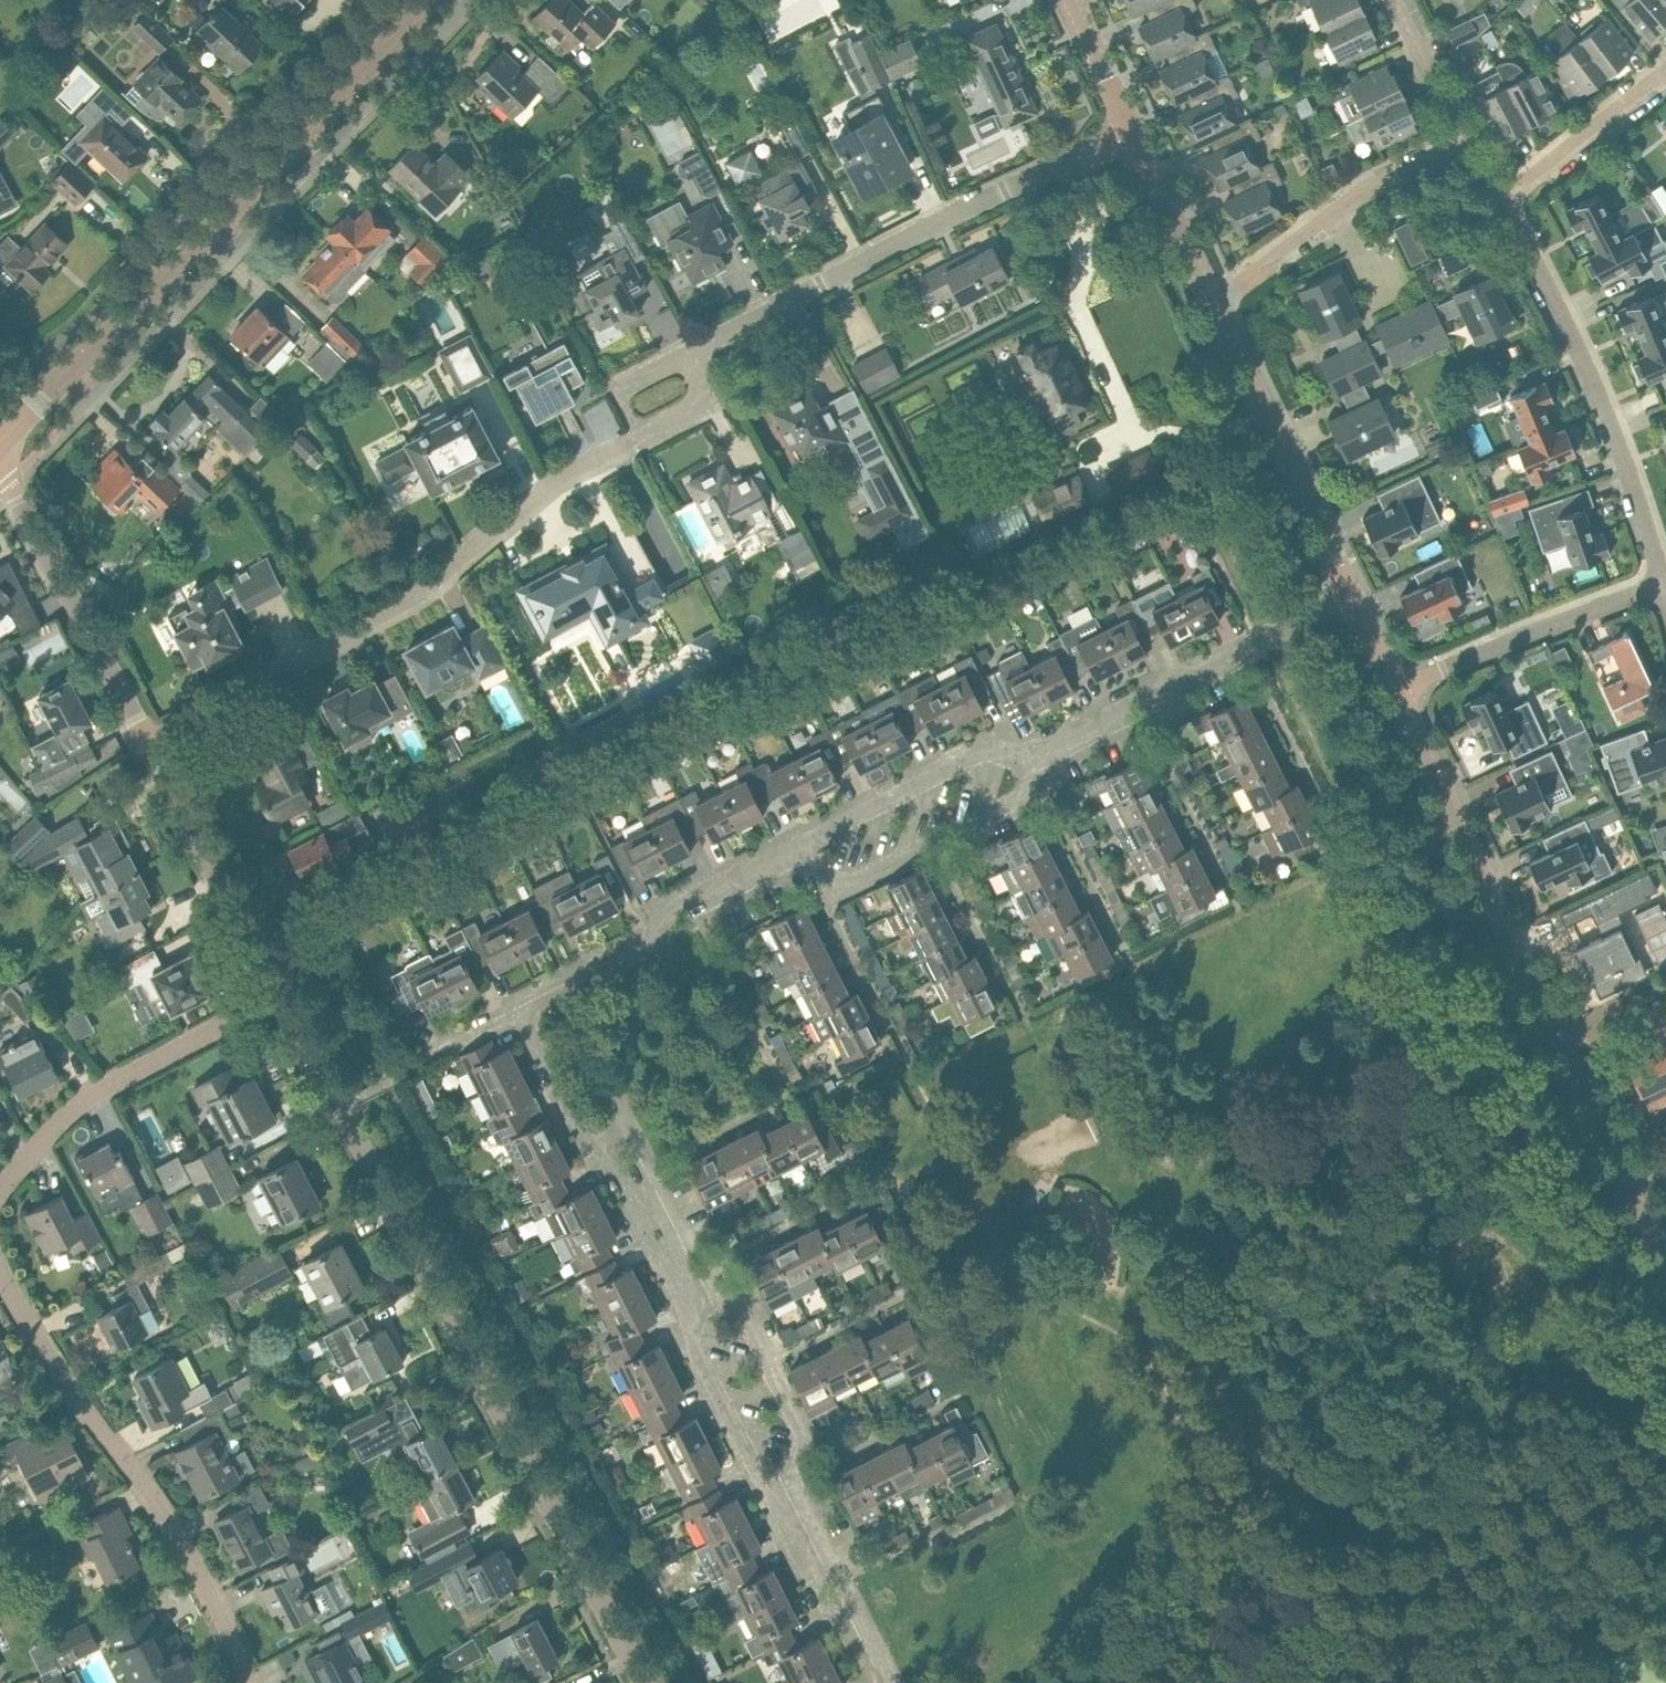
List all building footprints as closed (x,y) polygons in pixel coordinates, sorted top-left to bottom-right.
[(279,0),(285,6),(286,6),(293,12),(305,0),(279,0)] [(570,50),(581,38),(592,49),(616,24),(596,4),(585,16),(568,0),(551,0),(536,16),(535,15),(534,16),(570,50)] [(1132,13),(1144,8),(1144,7),(1159,0),(1126,0),(1132,13)] [(1144,8),(1151,21),(1138,27),(1153,57),(1165,52),(1165,51),(1195,37),(1195,36),(1184,13),(1197,7),(1194,0),(1159,0),(1144,7),(1144,8)] [(1365,12),(1359,0),(1297,0),(1300,6),(1309,2),(1323,32),(1365,12)] [(1661,0),(1613,0),(1620,8),(1634,24),(1648,40),(1656,34),(1658,36),(1665,28),(1665,6),(1661,0)] [(263,45),(221,5),(197,31),(238,70),(263,45)] [(1479,33),(1490,23),(1484,10),(1446,29),(1454,45),(1479,33)] [(144,12),(132,25),(160,52),(173,38),(144,12)] [(1338,64),(1377,46),(1373,37),(1376,35),(1365,12),(1323,32),(1338,64)] [(1634,52),(1608,18),(1579,39),(1607,76),(1627,60),(1626,58),(1634,52)] [(998,112),(994,114),(1000,127),(1004,125),(1005,126),(1037,112),(1016,66),(996,23),(964,38),(985,81),(984,82),(998,112)] [(1551,61),(1577,95),(1585,89),(1586,91),(1607,76),(1579,39),(1567,23),(1552,35),(1562,53),(1551,61)] [(1491,29),(1481,34),(1488,48),(1498,42),(1491,29)] [(1174,101),(1186,96),(1185,95),(1216,81),(1215,80),(1205,57),(1218,51),(1208,30),(1195,36),(1195,37),(1165,51),(1165,52),(1171,65),(1159,71),(1174,101)] [(870,33),(851,42),(873,91),(892,82),(870,33)] [(55,37),(36,57),(61,79),(79,59),(55,37)] [(910,42),(882,55),(894,80),(922,67),(910,42)] [(1448,51),(1455,63),(1465,58),(1458,45),(1448,51)] [(543,95),(556,96),(568,82),(539,54),(529,65),(530,66),(522,74),(516,68),(518,65),(502,50),(477,76),(488,85),(483,90),(485,102),(496,100),(513,116),(537,90),(543,95)] [(155,59),(133,82),(134,83),(144,92),(135,103),(136,105),(144,111),(149,114),(154,116),(162,119),(169,111),(179,120),(201,97),(184,82),(181,79),(181,78),(159,59),(158,61),(155,59)] [(1495,64),(1498,70),(1507,85),(1506,86),(1527,126),(1550,114),(1549,112),(1558,107),(1538,69),(1527,75),(1523,68),(1522,68),(1519,64),(1517,63),(1513,61),(1509,60),(1505,61),(1502,62),(1501,61),(1495,64)] [(1352,92),(1340,98),(1339,98),(1350,121),(1404,96),(1393,73),(1391,74),(1386,65),(1347,83),(1352,92)] [(1498,70),(1475,82),(1484,97),(1474,102),(1494,140),(1503,136),(1504,138),(1527,126),(1506,86),(1507,85),(1498,70)] [(1194,145),(1209,139),(1209,138),(1236,125),(1236,124),(1225,101),(1238,95),(1229,74),(1215,80),(1216,81),(1185,95),(1186,96),(1192,109),(1180,115),(1194,145)] [(104,86),(90,100),(105,114),(109,110),(123,123),(132,113),(104,86)] [(842,111),(849,125),(829,136),(838,153),(842,151),(845,157),(841,159),(862,198),(915,170),(886,114),(889,112),(878,92),(842,111)] [(1404,96),(1350,121),(1350,122),(1359,142),(1372,136),(1378,148),(1417,130),(1413,120),(1415,119),(1404,96)] [(790,111),(785,103),(781,105),(786,114),(778,118),(798,157),(811,150),(790,111)] [(147,154),(131,139),(105,114),(81,140),(122,180),(147,154)] [(23,122),(14,115),(9,121),(2,115),(0,117),(0,146),(23,122)] [(1218,188),(1230,183),(1229,182),(1260,168),(1259,167),(1248,144),(1262,138),(1252,117),(1236,124),(1236,125),(1209,138),(1209,139),(1215,152),(1203,158),(1218,188)] [(415,143),(390,169),(421,199),(419,202),(436,219),(462,192),(459,188),(471,176),(446,152),(435,163),(415,143)] [(756,151),(730,158),(735,178),(761,171),(756,151)] [(94,181),(70,159),(51,180),(75,202),(94,181)] [(1269,188),(1282,182),(1272,161),(1259,167),(1260,168),(1229,182),(1230,183),(1236,196),(1224,202),(1238,232),(1281,212),(1269,188)] [(817,193),(807,174),(801,162),(754,187),(760,199),(768,213),(762,216),(768,226),(773,223),(780,237),(808,222),(800,209),(808,204),(805,199),(817,193)] [(1328,184),(1340,178),(1332,162),(1320,168),(1328,184)] [(709,168),(694,176),(702,190),(705,191),(718,185),(709,168)] [(1650,190),(1664,214),(1665,212),(1665,193),(1660,184),(1650,190)] [(1650,190),(1636,198),(1637,199),(1651,222),(1664,214),(1650,190)] [(1598,193),(1564,210),(1575,230),(1584,225),(1597,250),(1621,237),(1633,231),(1634,233),(1652,224),(1651,222),(1637,199),(1609,214),(1598,193)] [(668,241),(683,268),(687,266),(695,282),(726,265),(718,250),(733,241),(713,202),(688,215),(679,199),(647,216),(662,245),(668,241)] [(354,222),(346,214),(327,234),(332,239),(365,269),(395,237),(387,229),(389,228),(368,208),(354,222)] [(590,311),(600,328),(615,320),(617,323),(638,312),(630,296),(646,288),(632,263),(645,256),(624,217),(619,209),(607,216),(611,224),(610,224),(623,248),(578,272),(586,288),(596,308),(590,311)] [(1410,220),(1394,228),(1411,264),(1427,256),(1410,220)] [(68,244),(52,228),(46,223),(21,248),(6,264),(32,289),(49,270),(46,267),(68,244)] [(1590,260),(1584,263),(1591,276),(1597,273),(1600,279),(1626,266),(1631,275),(1651,265),(1644,251),(1663,241),(1653,223),(1652,224),(1634,233),(1633,231),(1621,237),(1597,250),(1587,255),(1590,260)] [(426,232),(407,252),(418,262),(411,270),(426,285),(452,258),(426,232)] [(365,269),(332,239),(319,252),(322,255),(303,275),(324,295),(325,294),(334,303),(336,300),(337,301),(341,300),(346,294),(347,289),(366,270),(365,269)] [(1470,242),(1438,257),(1446,275),(1478,260),(1470,242)] [(909,281),(923,308),(954,292),(960,303),(1009,277),(993,246),(978,253),(975,247),(909,281)] [(1359,321),(1337,273),(1301,290),(1324,338),(1332,334),(1341,352),(1359,343),(1350,325),(1359,321)] [(1513,323),(1491,276),(1455,293),(1456,295),(1431,306),(1439,322),(1463,311),(1478,340),(1513,323)] [(1616,310),(1625,331),(1635,327),(1646,352),(1665,343),(1665,315),(1661,318),(1651,295),(1616,310)] [(1420,337),(1441,326),(1439,322),(1431,306),(1430,302),(1378,327),(1383,336),(1388,347),(1390,351),(1411,341),(1413,344),(1421,340),(1420,337)] [(259,306),(231,335),(247,350),(257,360),(264,366),(281,347),(291,337),(284,331),(285,331),(275,321),(271,318),(259,306)] [(346,361),(347,361),(363,345),(332,316),(318,332),(327,341),(346,361)] [(460,391),(493,374),(471,332),(438,349),(460,391)] [(1380,372),(1371,355),(1388,347),(1383,336),(1367,344),(1365,340),(1359,343),(1341,352),(1321,361),(1336,393),(1344,389),(1362,381),(1380,372)] [(1075,406),(1088,400),(1060,342),(1041,351),(1036,340),(1017,349),(1039,397),(1038,397),(1038,403),(1042,412),(1047,415),(1048,415),(1050,418),(1058,434),(1060,433),(1068,435),(1077,430),(1080,424),(1083,423),(1075,406)] [(328,342),(319,352),(337,370),(346,361),(328,342)] [(510,372),(505,375),(511,388),(517,385),(520,391),(526,402),(536,422),(575,401),(569,389),(584,381),(574,361),(564,342),(525,362),(520,364),(521,367),(510,372)] [(1632,365),(1638,378),(1644,376),(1647,381),(1665,373),(1665,343),(1646,352),(1636,356),(1638,362),(1632,365)] [(900,373),(896,367),(886,347),(853,365),(866,391),(900,373)] [(163,407),(150,421),(156,427),(154,428),(164,437),(175,448),(184,457),(185,456),(186,455),(188,456),(217,426),(233,442),(241,433),(253,445),(266,430),(247,411),(221,386),(222,386),(209,374),(186,398),(185,396),(169,413),(163,407)] [(1394,434),(1377,398),(1372,401),(1362,381),(1344,389),(1354,409),(1330,421),(1347,457),(1350,455),(1353,460),(1366,454),(1363,449),(1394,434)] [(1529,442),(1555,431),(1544,406),(1554,402),(1545,381),(1510,395),(1529,442)] [(1495,386),(1470,399),(1476,412),(1501,400),(1495,386)] [(853,389),(829,401),(819,407),(809,388),(773,408),(782,426),(778,428),(789,448),(790,450),(794,448),(799,458),(803,458),(806,456),(809,461),(847,440),(860,463),(854,467),(852,471),(873,511),(885,532),(893,528),(903,547),(929,534),(853,389)] [(473,404),(403,441),(405,444),(374,461),(387,484),(418,467),(433,494),(502,457),(473,404)] [(1529,442),(1517,447),(1531,482),(1552,473),(1548,463),(1575,452),(1574,449),(1580,446),(1572,428),(1566,431),(1565,427),(1555,431),(1529,442)] [(300,433),(289,445),(306,462),(307,461),(315,470),(325,460),(300,433)] [(1148,447),(1118,460),(1130,487),(1133,486),(1160,474),(1159,472),(1148,447)] [(103,477),(95,486),(107,496),(103,502),(113,512),(119,508),(121,510),(134,497),(153,515),(162,505),(178,488),(157,468),(141,452),(130,464),(119,453),(107,466),(110,469),(105,474),(106,475),(103,477)] [(723,464),(688,482),(718,538),(734,530),(735,531),(741,528),(741,526),(752,521),(753,520),(749,513),(777,499),(765,477),(753,483),(749,475),(743,478),(730,485),(726,478),(730,476),(723,464)] [(1362,481),(1357,471),(1352,473),(1358,484),(1362,481)] [(1391,504),(1362,518),(1379,554),(1397,545),(1397,544),(1418,533),(1417,532),(1441,521),(1419,473),(1385,489),(1391,504)] [(180,485),(185,490),(161,515),(174,528),(199,502),(201,504),(212,491),(191,474),(180,485)] [(1091,504),(1078,476),(1038,493),(1050,522),(1091,504)] [(1574,565),(1610,553),(1603,532),(1593,535),(1583,506),(1596,502),(1591,487),(1563,496),(1528,508),(1542,551),(1567,544),(1574,565)] [(1523,488),(1487,501),(1492,514),(1528,502),(1523,488)] [(1020,503),(967,524),(977,549),(1030,528),(1020,503)] [(1178,507),(1141,525),(1146,537),(1163,528),(1168,537),(1188,527),(1178,507)] [(1143,534),(1138,526),(1125,532),(1130,540),(1143,534)] [(782,538),(776,541),(792,571),(797,568),(801,576),(813,569),(821,565),(817,557),(802,527),(782,538)] [(607,540),(516,591),(545,641),(589,616),(606,646),(652,621),(645,608),(665,597),(653,576),(633,587),(607,540)] [(1429,583),(1400,596),(1411,621),(1435,610),(1440,619),(1465,608),(1458,593),(1472,587),(1456,552),(1422,568),(1429,583)] [(215,579),(189,593),(196,606),(188,610),(186,606),(168,616),(176,631),(175,631),(194,667),(206,660),(209,665),(240,649),(238,644),(242,641),(232,620),(236,618),(231,609),(243,602),(246,608),(283,589),(267,558),(230,578),(233,585),(222,591),(215,579)] [(9,560),(0,564),(0,616),(8,608),(21,633),(41,623),(9,560)] [(1208,567),(1191,575),(1197,586),(1177,597),(1171,584),(1170,585),(1195,633),(1219,620),(1214,610),(1227,604),(1208,567)] [(1170,585),(1135,603),(1132,598),(1132,599),(1151,637),(1163,631),(1171,645),(1195,633),(1170,585)] [(1115,607),(1122,620),(1102,630),(1121,665),(1145,653),(1140,643),(1151,637),(1132,599),(1115,607)] [(1487,613),(1470,621),(1474,629),(1490,621),(1487,613)] [(1121,665),(1102,630),(1094,614),(1059,634),(1060,635),(1079,673),(1091,667),(1096,678),(1121,665)] [(416,670),(414,671),(425,693),(440,685),(444,688),(452,690),(460,686),(463,678),(463,673),(471,669),(477,681),(509,664),(498,644),(495,646),(485,626),(460,640),(452,625),(406,650),(416,670)] [(715,626),(688,640),(696,656),(711,682),(738,668),(715,626)] [(1623,634),(1586,652),(1592,663),(1614,652),(1626,676),(1603,687),(1612,706),(1614,705),(1621,720),(1645,709),(1638,693),(1653,686),(1628,632),(1626,633),(1626,631),(1622,632),(1623,634)] [(1046,642),(1053,655),(1030,666),(1048,702),(1073,690),(1067,679),(1079,673),(1060,635),(1046,642)] [(0,648),(0,665),(20,655),(14,641),(0,648)] [(1563,648),(1553,652),(1562,670),(1572,665),(1563,648)] [(999,667),(987,674),(1010,717),(1012,721),(1013,720),(1024,714),(1048,702),(1030,666),(1021,649),(996,662),(999,667)] [(959,675),(939,685),(958,721),(982,709),(977,698),(989,692),(976,666),(970,654),(952,663),(959,675)] [(853,660),(840,666),(846,680),(860,674),(853,660)] [(934,675),(898,693),(903,703),(916,729),(928,723),(933,733),(958,721),(939,685),(934,675)] [(54,735),(34,746),(36,751),(35,751),(43,767),(65,756),(63,753),(88,740),(80,725),(91,719),(86,710),(78,694),(78,695),(70,678),(62,682),(60,677),(44,686),(46,691),(39,694),(60,734),(55,737),(54,735)] [(326,706),(319,709),(329,729),(336,741),(341,738),(345,745),(348,743),(352,750),(373,738),(369,732),(366,727),(387,716),(390,721),(414,708),(408,697),(397,677),(378,688),(373,680),(350,692),(348,688),(324,702),(326,706)] [(1480,721),(1493,748),(1506,742),(1513,757),(1547,741),(1528,699),(1505,710),(1495,689),(1461,705),(1470,725),(1480,721)] [(903,703),(898,693),(862,711),(885,758),(910,745),(904,735),(916,729),(903,703)] [(1212,714),(1210,711),(1191,720),(1198,732),(1213,725),(1220,739),(1256,721),(1245,697),(1212,714)] [(825,730),(831,740),(844,766),(856,760),(861,770),(885,758),(862,711),(825,730)] [(1268,743),(1256,721),(1220,739),(1231,762),(1268,743)] [(1563,734),(1577,778),(1600,770),(1585,727),(1563,734)] [(1642,785),(1661,778),(1661,780),(1665,779),(1665,736),(1641,745),(1635,730),(1600,743),(1617,792),(1642,783),(1642,785)] [(273,739),(253,749),(268,777),(256,784),(273,818),(293,808),(308,800),(301,786),(308,782),(301,768),(303,767),(317,760),(307,740),(293,747),(292,745),(285,732),(273,739)] [(794,758),(813,795),(837,782),(832,772),(844,766),(831,740),(817,746),(818,747),(794,758)] [(1231,762),(1217,769),(1221,777),(1236,770),(1243,784),(1279,766),(1268,743),(1231,762)] [(51,764),(29,775),(36,790),(56,781),(60,790),(85,774),(83,769),(98,762),(91,746),(75,753),(51,764)] [(1175,762),(1184,757),(1179,746),(1170,750),(1175,762)] [(1524,779),(1495,793),(1511,829),(1530,820),(1529,819),(1551,809),(1574,797),(1567,782),(1551,749),(1517,765),(1524,779)] [(1184,757),(1175,762),(1181,773),(1190,768),(1184,757)] [(813,795),(794,758),(772,770),(768,763),(764,762),(754,767),(751,760),(750,761),(769,799),(781,792),(789,807),(813,795)] [(1115,801),(1152,783),(1140,759),(1107,776),(1105,772),(1088,781),(1094,793),(1108,788),(1115,801)] [(750,761),(735,769),(741,781),(720,791),(738,827),(763,815),(758,804),(769,799),(750,761)] [(628,768),(621,771),(621,772),(626,782),(644,773),(639,763),(628,768)] [(1254,807),(1262,804),(1262,803),(1290,788),(1290,787),(1279,766),(1243,784),(1254,807)] [(1115,829),(1163,805),(1152,783),(1115,801),(1126,823),(1115,829)] [(1262,804),(1273,825),(1309,807),(1297,784),(1290,787),(1290,788),(1262,803),(1262,804)] [(720,791),(701,801),(695,789),(678,797),(697,835),(709,829),(714,840),(738,827),(720,791)] [(1198,806),(1207,802),(1201,791),(1192,795),(1198,806)] [(685,841),(697,835),(678,797),(642,816),(647,827),(666,864),(690,851),(685,841)] [(1211,800),(1207,802),(1198,806),(1204,818),(1217,811),(1211,800)] [(1163,805),(1115,829),(1126,851),(1127,851),(1174,828),(1163,805)] [(1308,837),(1321,830),(1309,807),(1273,825),(1261,831),(1273,854),(1294,844),(1297,851),(1301,853),(1310,848),(1312,844),(1308,837)] [(36,814),(5,844),(29,869),(63,851),(94,834),(89,824),(81,810),(48,827),(36,814)] [(94,834),(63,851),(73,870),(85,863),(91,873),(100,891),(139,873),(128,852),(133,850),(113,811),(93,822),(89,824),(94,834)] [(374,841),(360,813),(290,849),(304,877),(374,841)] [(419,831),(411,814),(388,826),(397,843),(419,831)] [(1597,814),(1586,820),(1590,830),(1602,825),(1597,814)] [(1557,848),(1528,862),(1540,886),(1563,876),(1568,885),(1593,873),(1595,878),(1612,871),(1603,851),(1601,852),(1590,830),(1586,820),(1585,818),(1550,834),(1557,848)] [(1036,824),(1003,840),(1001,836),(982,846),(988,859),(1005,852),(1011,865),(1048,847),(1036,824)] [(636,866),(642,876),(666,864),(647,827),(611,847),(624,872),(636,866)] [(1127,851),(1139,874),(1185,850),(1185,849),(1174,828),(1127,851)] [(1090,830),(1077,837),(1079,840),(1082,846),(1091,842),(1094,840),(1090,830)] [(1215,840),(1221,851),(1230,847),(1224,836),(1215,840)] [(0,841),(0,873),(9,882),(25,867),(31,872),(0,841)] [(1230,847),(1221,851),(1232,874),(1245,868),(1233,845),(1230,847)] [(1149,869),(1160,891),(1204,869),(1192,846),(1185,850),(1185,849),(1185,850),(1139,874),(1149,869)] [(1023,888),(1059,869),(1048,847),(1011,865),(999,871),(1008,887),(1012,885),(1015,892),(1023,888)] [(599,872),(576,884),(594,919),(597,925),(611,918),(608,912),(617,908),(619,908),(617,904),(613,897),(626,891),(607,853),(593,860),(599,872)] [(1093,869),(1102,864),(1097,853),(1088,857),(1093,869)] [(1105,891),(1114,886),(1102,864),(1093,869),(1105,891)] [(569,869),(532,887),(540,902),(553,928),(565,922),(570,932),(571,932),(571,931),(594,919),(576,884),(569,869)] [(934,892),(922,869),(898,881),(896,877),(872,889),(879,904),(892,897),(898,910),(934,892)] [(1015,892),(1011,894),(1022,916),(1024,915),(1070,892),(1059,869),(1023,888),(1015,892)] [(1216,892),(1204,869),(1160,891),(1178,925),(1210,909),(1210,908),(1209,909),(1203,898),(1216,892)] [(967,888),(976,883),(970,872),(961,877),(967,888)] [(109,908),(96,914),(111,944),(144,927),(138,914),(156,904),(139,873),(100,891),(109,908)] [(976,883),(967,888),(972,899),(981,894),(976,883)] [(1649,926),(1662,920),(1662,919),(1665,917),(1665,887),(1650,894),(1650,895),(1622,909),(1624,913),(1585,932),(1605,975),(1613,971),(1614,972),(1617,971),(1622,981),(1641,972),(1629,946),(1653,934),(1649,926)] [(527,909),(504,921),(522,957),(546,944),(541,934),(553,928),(534,892),(539,902),(526,909),(527,909)] [(898,910),(886,916),(895,933),(898,931),(901,937),(898,938),(898,939),(946,914),(934,892),(898,910)] [(1024,915),(1036,938),(1046,933),(1053,929),(1081,914),(1081,913),(1070,892),(1024,915)] [(1118,894),(1109,899),(1111,902),(1116,914),(1125,909),(1120,898),(1118,894)] [(768,924),(780,947),(817,928),(805,905),(768,924)] [(1125,909),(1116,914),(1122,925),(1131,920),(1125,909)] [(1081,914),(1081,913),(1081,914),(1053,929),(1046,933),(1055,956),(1064,951),(1100,933),(1089,910),(1081,914)] [(898,939),(903,949),(914,943),(921,955),(957,937),(946,914),(898,939)] [(857,917),(848,922),(853,933),(862,928),(857,917)] [(990,933),(998,928),(993,917),(984,922),(990,933)] [(522,957),(504,921),(480,933),(475,920),(461,927),(480,965),(492,959),(497,969),(522,957)] [(450,948),(431,957),(453,1001),(478,988),(469,971),(480,965),(461,927),(443,936),(450,948)] [(780,947),(766,954),(778,976),(791,969),(828,951),(817,928),(780,947)] [(862,928),(853,933),(859,944),(868,939),(862,928)] [(999,928),(990,933),(995,944),(1004,939),(999,928)] [(1078,988),(1106,974),(1100,962),(1112,956),(1100,933),(1064,951),(1075,975),(1070,977),(1076,988),(1077,987),(1078,988)] [(968,959),(967,959),(968,958),(957,937),(921,955),(932,978),(939,974),(968,959)] [(172,1011),(212,991),(196,961),(194,963),(186,960),(184,958),(164,968),(154,949),(119,967),(129,986),(141,980),(159,1015),(171,1009),(172,1011)] [(1010,951),(1001,955),(1007,966),(1012,977),(1021,973),(1016,962),(1019,961),(1012,949),(1010,951)] [(791,969),(778,976),(784,990),(798,983),(803,992),(839,973),(828,951),(791,969)] [(395,991),(387,995),(387,996),(397,1016),(424,1003),(429,1013),(453,1001),(431,957),(429,953),(401,966),(403,969),(388,977),(392,986),(395,991)] [(730,959),(736,970),(745,965),(739,954),(730,959)] [(968,958),(967,959),(968,959),(939,974),(932,978),(943,1000),(987,978),(975,955),(968,959),(968,958)] [(879,962),(870,967),(876,978),(885,973),(879,962)] [(745,965),(736,970),(741,981),(750,976),(745,965)] [(11,983),(28,1000),(46,990),(36,973),(26,978),(20,973),(11,983)] [(850,995),(839,973),(803,992),(814,1015),(822,1011),(850,996),(850,995)] [(885,973),(876,978),(882,989),(891,984),(885,973)] [(1012,977),(1018,989),(1027,984),(1021,973),(1012,977)] [(943,1000),(932,1006),(938,1018),(950,1013),(955,1023),(962,1019),(968,1031),(969,1033),(993,1021),(992,1019),(986,1007),(999,1001),(987,978),(943,1000)] [(11,983),(10,984),(0,994),(0,996),(26,1022),(37,1011),(26,1000),(28,1000),(11,983)] [(814,1015),(809,1018),(811,1021),(820,1039),(821,1039),(833,1033),(869,1015),(858,992),(850,995),(850,996),(822,1011),(814,1015)] [(758,1015),(767,1010),(762,999),(753,1003),(758,1015)] [(1643,1011),(1652,1029),(1654,1028),(1656,1033),(1647,1038),(1652,1048),(1661,1044),(1664,1050),(1628,1066),(1649,1110),(1665,1102),(1665,1000),(1643,1011)] [(899,1022),(908,1018),(899,1001),(890,1006),(899,1022)] [(78,1006),(62,1014),(73,1037),(89,1030),(78,1006)] [(767,1010),(758,1015),(764,1026),(773,1021),(767,1010)] [(869,1015),(833,1033),(844,1055),(834,1060),(841,1074),(871,1059),(865,1046),(881,1038),(869,1015)] [(908,1018),(899,1022),(904,1034),(913,1029),(908,1018)] [(11,1075),(21,1095),(58,1076),(36,1031),(0,1049),(0,1054),(11,1075)] [(770,1037),(775,1048),(781,1059),(790,1055),(779,1032),(770,1037)] [(455,1058),(460,1069),(464,1071),(468,1069),(471,1075),(479,1092),(521,1071),(509,1047),(497,1053),(491,1040),(455,1058)] [(790,1055),(781,1059),(787,1071),(796,1066),(790,1055)] [(232,1067),(193,1088),(202,1105),(210,1100),(211,1100),(225,1126),(224,1127),(232,1141),(254,1129),(274,1118),(273,1117),(272,1118),(260,1096),(261,1095),(252,1077),(240,1083),(232,1067)] [(522,1102),(534,1096),(521,1071),(479,1092),(491,1116),(488,1117),(487,1121),(492,1132),(528,1113),(522,1102)] [(434,1100),(419,1107),(426,1119),(440,1112),(434,1100)] [(823,1148),(827,1157),(840,1151),(823,1117),(811,1123),(805,1111),(782,1123),(801,1159),(823,1148)] [(558,1143),(546,1119),(534,1125),(528,1113),(492,1132),(497,1142),(501,1143),(504,1142),(516,1165),(558,1143)] [(782,1123),(761,1134),(779,1170),(801,1159),(782,1123)] [(756,1127),(734,1139),(756,1184),(780,1172),(779,1170),(761,1134),(757,1127),(756,1127)] [(711,1150),(729,1186),(730,1186),(734,1195),(756,1184),(734,1139),(711,1150)] [(75,1156),(87,1179),(91,1177),(100,1195),(134,1178),(120,1150),(115,1153),(109,1142),(98,1148),(97,1145),(75,1156)] [(570,1168),(558,1143),(516,1165),(534,1201),(564,1186),(559,1174),(570,1168)] [(196,1186),(230,1168),(218,1145),(184,1163),(196,1186)] [(711,1150),(688,1162),(707,1198),(711,1207),(734,1195),(729,1186),(711,1150)] [(295,1158),(257,1178),(265,1193),(272,1208),(280,1223),(319,1203),(315,1197),(318,1196),(312,1185),(310,1186),(295,1158)] [(230,1168),(196,1186),(205,1202),(207,1206),(241,1189),(230,1168)] [(849,1171),(827,1183),(831,1192),(854,1180),(849,1171)] [(815,1188),(820,1198),(831,1192),(827,1183),(815,1188)] [(562,1232),(604,1211),(592,1187),(571,1198),(564,1186),(534,1201),(529,1204),(534,1215),(538,1216),(544,1212),(555,1236),(562,1232)] [(804,1194),(809,1203),(820,1198),(815,1188),(804,1194)] [(158,1192),(133,1206),(148,1235),(173,1222),(158,1192)] [(103,1238),(88,1210),(74,1217),(62,1194),(25,1213),(45,1253),(68,1240),(75,1253),(103,1238)] [(782,1206),(786,1215),(798,1209),(794,1200),(782,1206)] [(866,1210),(842,1221),(861,1258),(884,1246),(884,1245),(896,1239),(884,1215),(872,1222),(866,1210)] [(581,1269),(611,1254),(605,1241),(617,1235),(604,1211),(562,1232),(574,1256),(571,1258),(570,1262),(575,1272),(581,1269)] [(748,1223),(752,1232),(764,1226),(759,1217),(748,1223)] [(820,1233),(834,1261),(838,1269),(861,1258),(842,1221),(821,1232),(817,1225),(821,1233),(820,1233)] [(741,1238),(752,1232),(748,1223),(737,1228),(741,1238)] [(794,1237),(812,1273),(834,1261),(820,1233),(821,1233),(817,1225),(794,1237)] [(510,1228),(487,1239),(498,1259),(520,1248),(510,1228)] [(794,1237),(771,1248),(796,1296),(818,1285),(812,1273),(794,1237)] [(318,1287),(327,1303),(321,1306),(330,1323),(351,1312),(343,1296),(362,1286),(360,1281),(362,1280),(356,1268),(354,1270),(340,1243),(305,1261),(312,1276),(310,1277),(316,1289),(318,1287)] [(279,1247),(248,1263),(218,1279),(233,1308),(263,1292),(294,1275),(279,1247)] [(106,1248),(93,1255),(101,1270),(114,1264),(106,1248)] [(771,1248),(748,1260),(766,1295),(762,1297),(769,1310),(796,1296),(771,1248)] [(151,1308),(137,1283),(173,1264),(167,1251),(122,1274),(128,1286),(114,1294),(119,1304),(97,1316),(115,1349),(149,1331),(140,1314),(151,1308)] [(591,1289),(603,1312),(645,1291),(632,1266),(620,1273),(614,1260),(578,1278),(584,1289),(588,1291),(591,1289)] [(876,1287),(880,1296),(892,1290),(887,1281),(876,1287)] [(880,1296),(876,1287),(865,1293),(869,1302),(880,1296)] [(605,1341),(602,1342),(601,1345),(602,1349),(606,1356),(642,1338),(636,1326),(657,1315),(645,1291),(603,1312),(614,1335),(605,1340),(605,1341)] [(842,1304),(847,1313),(858,1308),(854,1299),(842,1304)] [(328,1331),(323,1334),(339,1365),(363,1352),(376,1377),(383,1373),(403,1362),(393,1344),(390,1346),(382,1329),(381,1328),(374,1332),(364,1312),(347,1321),(328,1331)] [(808,1321),(813,1330),(824,1325),(820,1316),(808,1321)] [(885,1329),(903,1365),(909,1377),(945,1359),(939,1347),(938,1347),(926,1323),(914,1329),(908,1317),(885,1329)] [(813,1330),(808,1321),(784,1334),(788,1343),(813,1330)] [(903,1365),(885,1329),(863,1340),(862,1340),(877,1369),(876,1369),(876,1370),(876,1369),(880,1377),(903,1365)] [(854,1381),(876,1370),(876,1369),(877,1369),(862,1340),(863,1340),(859,1332),(836,1344),(854,1381)] [(17,1371),(0,1337),(0,1380),(17,1371)] [(648,1350),(642,1338),(606,1356),(610,1365),(614,1368),(618,1366),(630,1389),(672,1368),(660,1344),(648,1350)] [(854,1381),(836,1344),(813,1356),(837,1403),(837,1402),(832,1393),(854,1381)] [(837,1403),(813,1356),(790,1368),(808,1402),(804,1404),(810,1416),(837,1403)] [(218,1409),(224,1406),(259,1388),(252,1373),(235,1381),(237,1384),(213,1396),(204,1380),(187,1390),(169,1358),(134,1377),(144,1395),(135,1400),(153,1427),(175,1416),(174,1413),(180,1409),(182,1412),(186,1410),(185,1409),(200,1401),(200,1403),(206,1415),(218,1409)] [(360,1360),(342,1369),(351,1388),(370,1379),(360,1360)] [(672,1368),(630,1389),(648,1426),(678,1410),(672,1399),(684,1393),(672,1368)] [(584,1370),(572,1376),(576,1385),(589,1378),(584,1370)] [(918,1395),(922,1404),(934,1398),(929,1389),(918,1395)] [(922,1404),(918,1395),(907,1400),(911,1409),(922,1404)] [(889,1421),(900,1415),(896,1406),(884,1412),(889,1421)] [(365,1417),(345,1428),(362,1461),(390,1446),(396,1459),(408,1453),(422,1479),(456,1461),(437,1426),(425,1433),(414,1412),(399,1421),(397,1417),(391,1420),(384,1407),(365,1417)] [(579,1416),(583,1424),(599,1416),(595,1408),(579,1416)] [(229,1456),(220,1441),(231,1435),(218,1409),(206,1415),(180,1429),(188,1444),(176,1450),(200,1496),(254,1468),(244,1449),(229,1456)] [(678,1410),(648,1426),(666,1462),(708,1440),(696,1416),(684,1422),(678,1410)] [(952,1424),(929,1435),(947,1471),(953,1483),(976,1472),(976,1471),(972,1463),(989,1455),(976,1430),(971,1432),(965,1420),(953,1426),(952,1424)] [(850,1429),(855,1438),(866,1432),(862,1423),(850,1429)] [(855,1438),(850,1429),(839,1434),(844,1443),(855,1438)] [(35,1432),(16,1442),(6,1447),(13,1462),(21,1458),(40,1497),(85,1475),(65,1434),(42,1445),(35,1432)] [(928,1436),(907,1447),(925,1482),(937,1476),(947,1471),(929,1435),(928,1436)] [(903,1439),(880,1451),(898,1487),(904,1498),(927,1486),(925,1482),(907,1447),(903,1439)] [(721,1465),(708,1440),(666,1462),(685,1499),(715,1483),(709,1471),(721,1465)] [(290,1464),(296,1474),(325,1459),(319,1449),(290,1464)] [(876,1499),(898,1487),(880,1451),(857,1462),(876,1499)] [(434,1525),(411,1537),(421,1556),(424,1555),(427,1562),(440,1555),(448,1550),(444,1544),(450,1541),(469,1530),(459,1512),(458,1513),(455,1507),(474,1497),(456,1461),(422,1479),(412,1484),(430,1518),(434,1525)] [(620,1461),(609,1467),(617,1483),(628,1477),(620,1461)] [(856,1523),(882,1510),(876,1499),(857,1462),(834,1474),(852,1509),(850,1510),(856,1523)] [(237,1509),(216,1520),(217,1521),(220,1520),(226,1533),(224,1534),(241,1567),(256,1559),(259,1565),(293,1547),(281,1524),(263,1533),(253,1514),(271,1505),(258,1480),(250,1485),(230,1495),(237,1509)] [(749,1520),(737,1496),(725,1502),(718,1490),(688,1505),(707,1542),(749,1520)] [(990,1497),(966,1509),(970,1518),(982,1513),(994,1506),(990,1497)] [(125,1535),(133,1531),(120,1504),(75,1527),(90,1559),(96,1556),(108,1581),(139,1566),(130,1547),(133,1546),(130,1540),(128,1541),(125,1535)] [(970,1518),(966,1509),(955,1515),(959,1524),(970,1518)] [(928,1518),(932,1526),(932,1527),(944,1522),(939,1513),(928,1518)] [(707,1542),(695,1548),(713,1584),(719,1581),(755,1563),(749,1551),(761,1545),(749,1520),(707,1542)] [(906,1530),(894,1535),(899,1544),(910,1539),(906,1530)] [(30,1535),(1,1550),(2,1553),(10,1568),(39,1553),(30,1535)] [(899,1544),(894,1535),(883,1541),(888,1550),(899,1544)] [(671,1539),(659,1545),(667,1560),(678,1554),(671,1539)] [(477,1560),(446,1576),(459,1602),(478,1592),(483,1602),(485,1601),(497,1595),(495,1591),(517,1579),(501,1547),(481,1558),(477,1560)] [(0,1554),(0,1574),(10,1569),(10,1568),(2,1553),(0,1554)] [(275,1578),(260,1586),(267,1600),(273,1596),(279,1608),(289,1626),(308,1616),(314,1613),(318,1619),(340,1608),(325,1579),(304,1591),(296,1575),(303,1571),(294,1555),(289,1558),(270,1568),(274,1577),(275,1578)] [(719,1581),(738,1617),(786,1593),(773,1568),(761,1574),(755,1563),(719,1581)] [(786,1593),(738,1617),(744,1614),(754,1634),(744,1639),(752,1655),(754,1653),(755,1654),(792,1635),(786,1623),(798,1617),(786,1593)] [(355,1615),(340,1623),(348,1638),(363,1631),(393,1616),(385,1600),(355,1615)] [(177,1629),(164,1635),(153,1611),(107,1633),(132,1682),(183,1682),(199,1675),(177,1629)] [(511,1632),(488,1644),(502,1670),(525,1658),(531,1670),(530,1671),(536,1682),(537,1682),(552,1675),(546,1663),(558,1657),(538,1618),(511,1632)] [(58,1664),(59,1666),(100,1646),(86,1619),(45,1639),(58,1664)] [(306,1659),(316,1678),(321,1675),(326,1682),(366,1682),(343,1639),(338,1629),(315,1641),(320,1651),(306,1659)] [(832,1660),(819,1636),(798,1647),(792,1635),(755,1654),(757,1660),(765,1656),(768,1663),(778,1659),(790,1682),(832,1660)] [(452,1670),(482,1653),(473,1636),(444,1655),(452,1670)] [(703,1637),(692,1643),(698,1655),(709,1649),(703,1637)] [(790,1682),(843,1682),(832,1660),(790,1682)] [(45,1682),(42,1682),(67,1682),(62,1673),(59,1666),(58,1664),(40,1673),(45,1682)]
